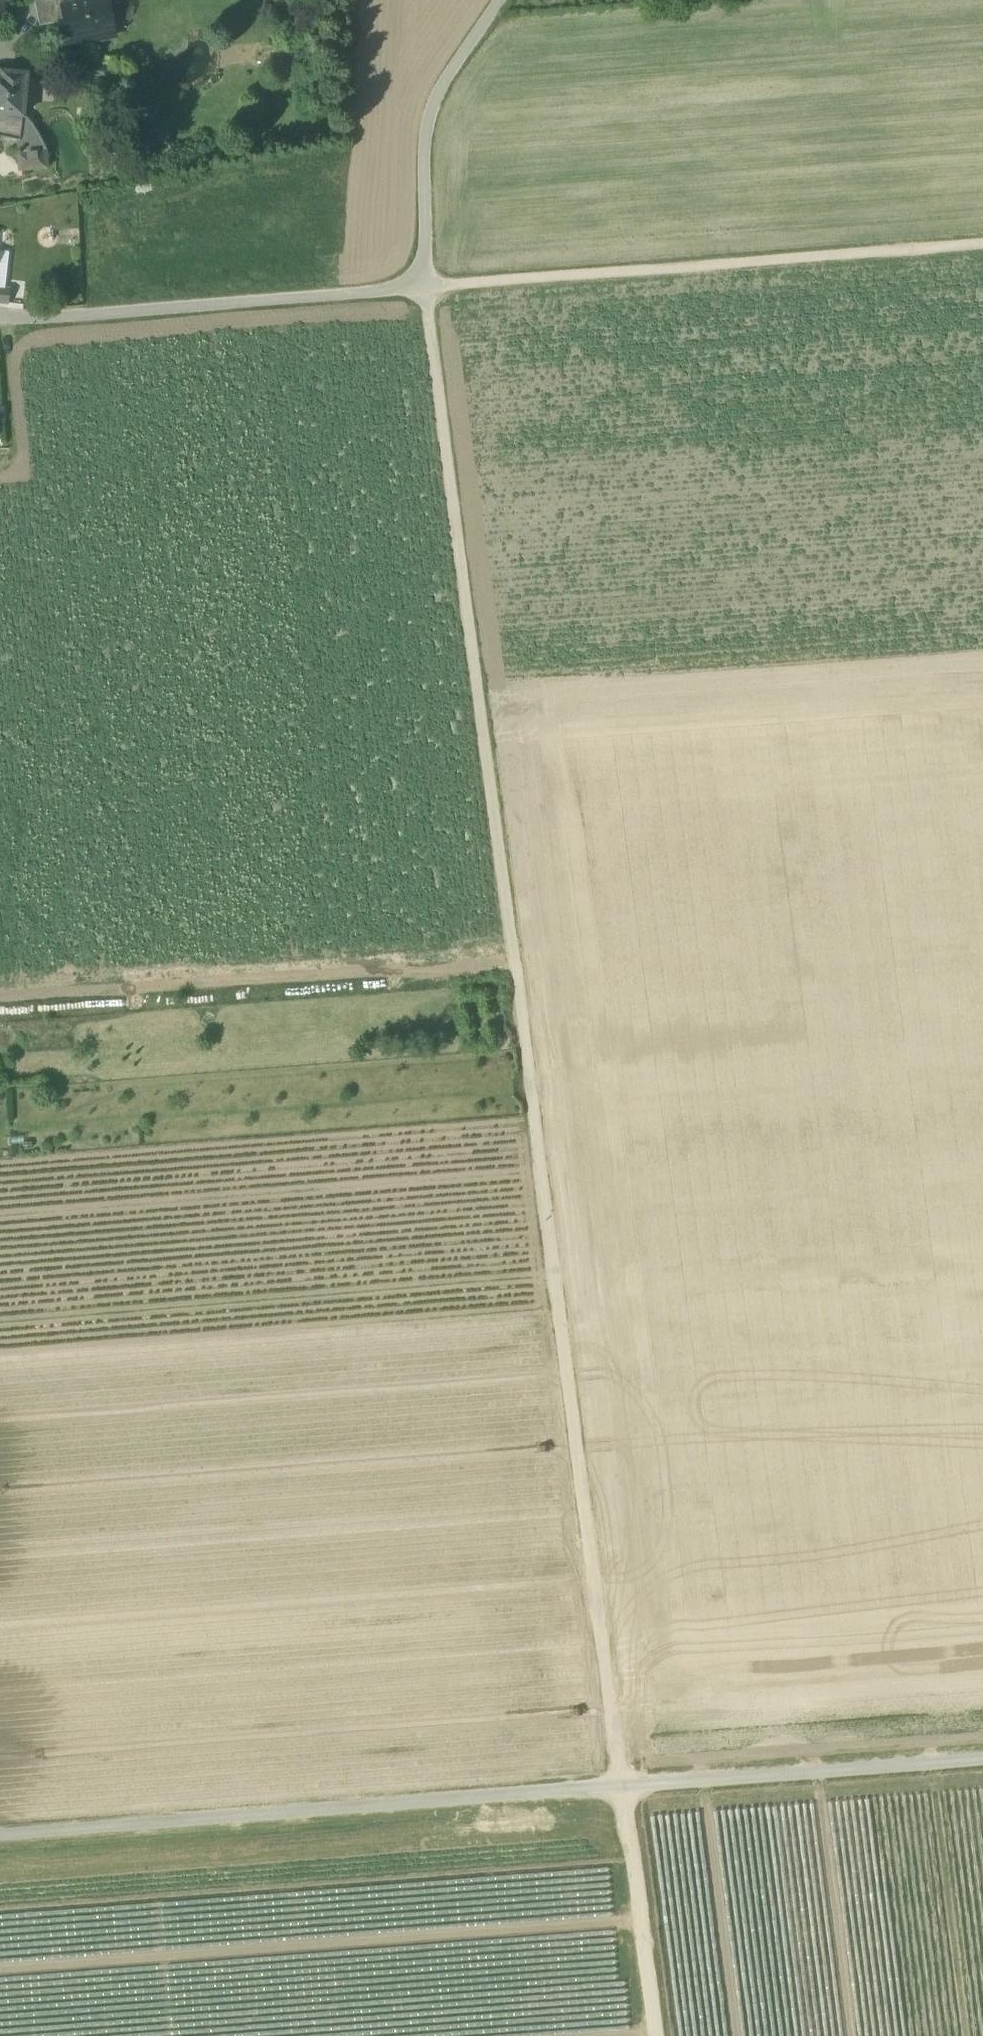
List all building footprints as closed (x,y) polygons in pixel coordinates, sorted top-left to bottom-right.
[(40,26),(61,22),(60,20),(66,19),(64,6),(65,5),(64,0),(35,0),(40,26)] [(65,44),(84,40),(85,43),(110,38),(105,16),(112,15),(109,0),(92,0),(65,5),(64,6),(66,19),(60,20),(61,22),(65,44)] [(116,37),(112,15),(105,16),(110,38),(116,37)] [(25,115),(28,72),(2,70),(2,77),(0,77),(0,114),(25,115)] [(25,115),(0,114),(0,133),(20,137),(20,153),(46,151),(25,115)] [(168,122),(147,125),(151,146),(171,143),(168,122)] [(20,153),(21,170),(47,166),(46,151),(20,153)] [(5,289),(9,252),(0,251),(0,288),(5,289)] [(8,303),(10,289),(5,289),(0,288),(0,302),(8,303)]
